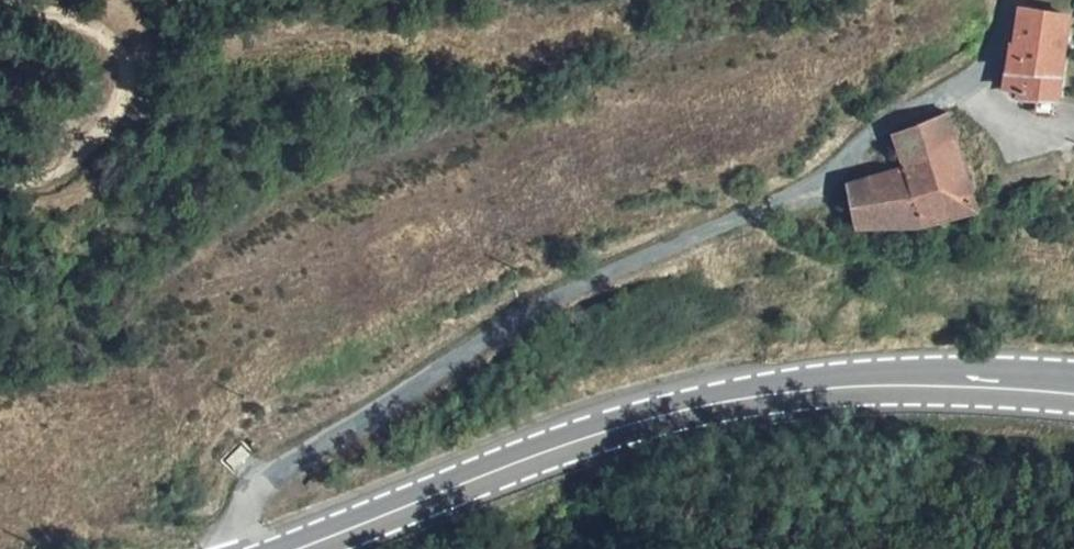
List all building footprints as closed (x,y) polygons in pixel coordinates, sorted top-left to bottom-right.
[(1070,13),(1020,4),(1017,34),(1011,34),(1007,69),(1022,74),(1021,89),(1020,97),(1062,98),(1062,96),(1070,13)] [(1022,74),(1007,69),(1002,83),(1000,86),(1021,89),(1022,74)] [(943,110),(892,131),(897,147),(944,119),(947,117),(943,110)] [(978,208),(951,133),(902,165),(847,180),(853,227),(922,224),(978,208)]
